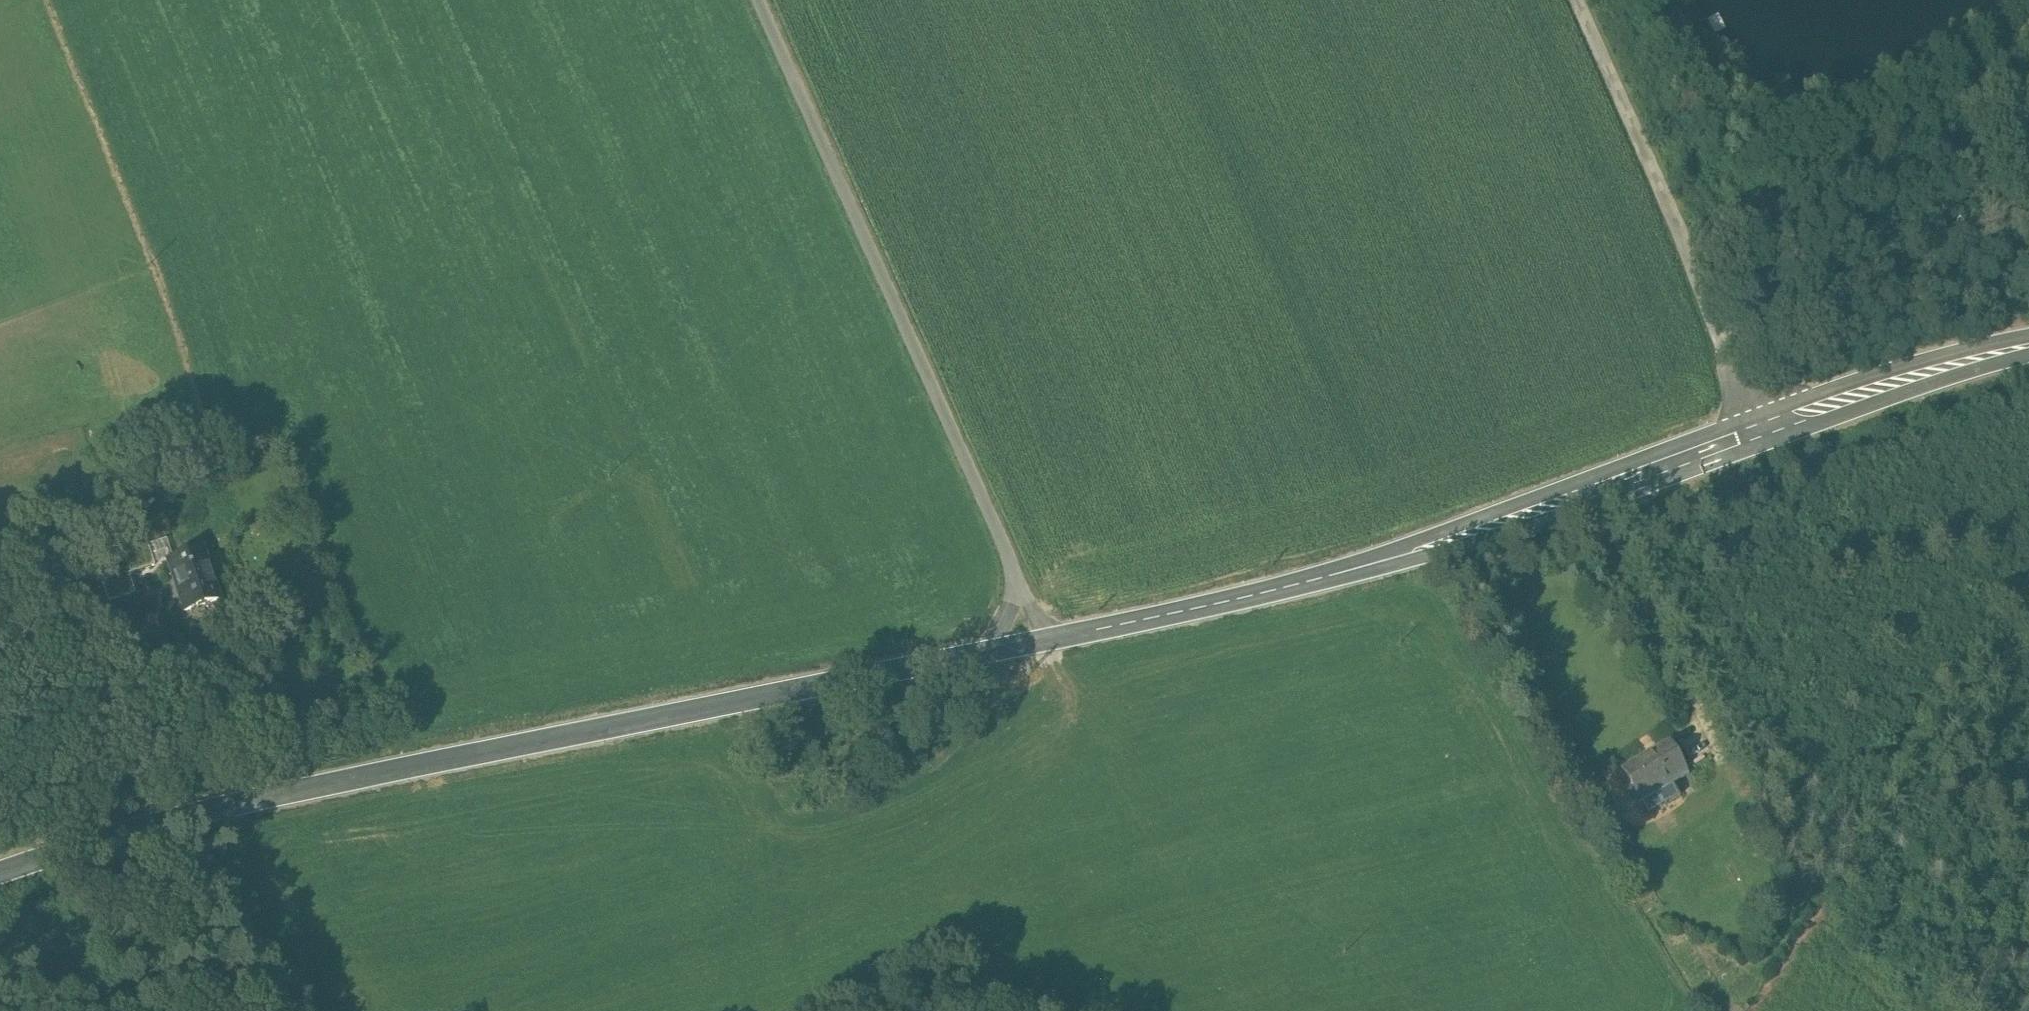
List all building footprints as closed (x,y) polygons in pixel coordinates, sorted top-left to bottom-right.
[(148,545),(97,561),(111,604),(136,596),(129,574),(154,566),(148,545)] [(207,557),(170,569),(186,616),(222,604),(207,557)] [(1690,774),(1671,742),(1621,771),(1640,803),(1690,774)]
